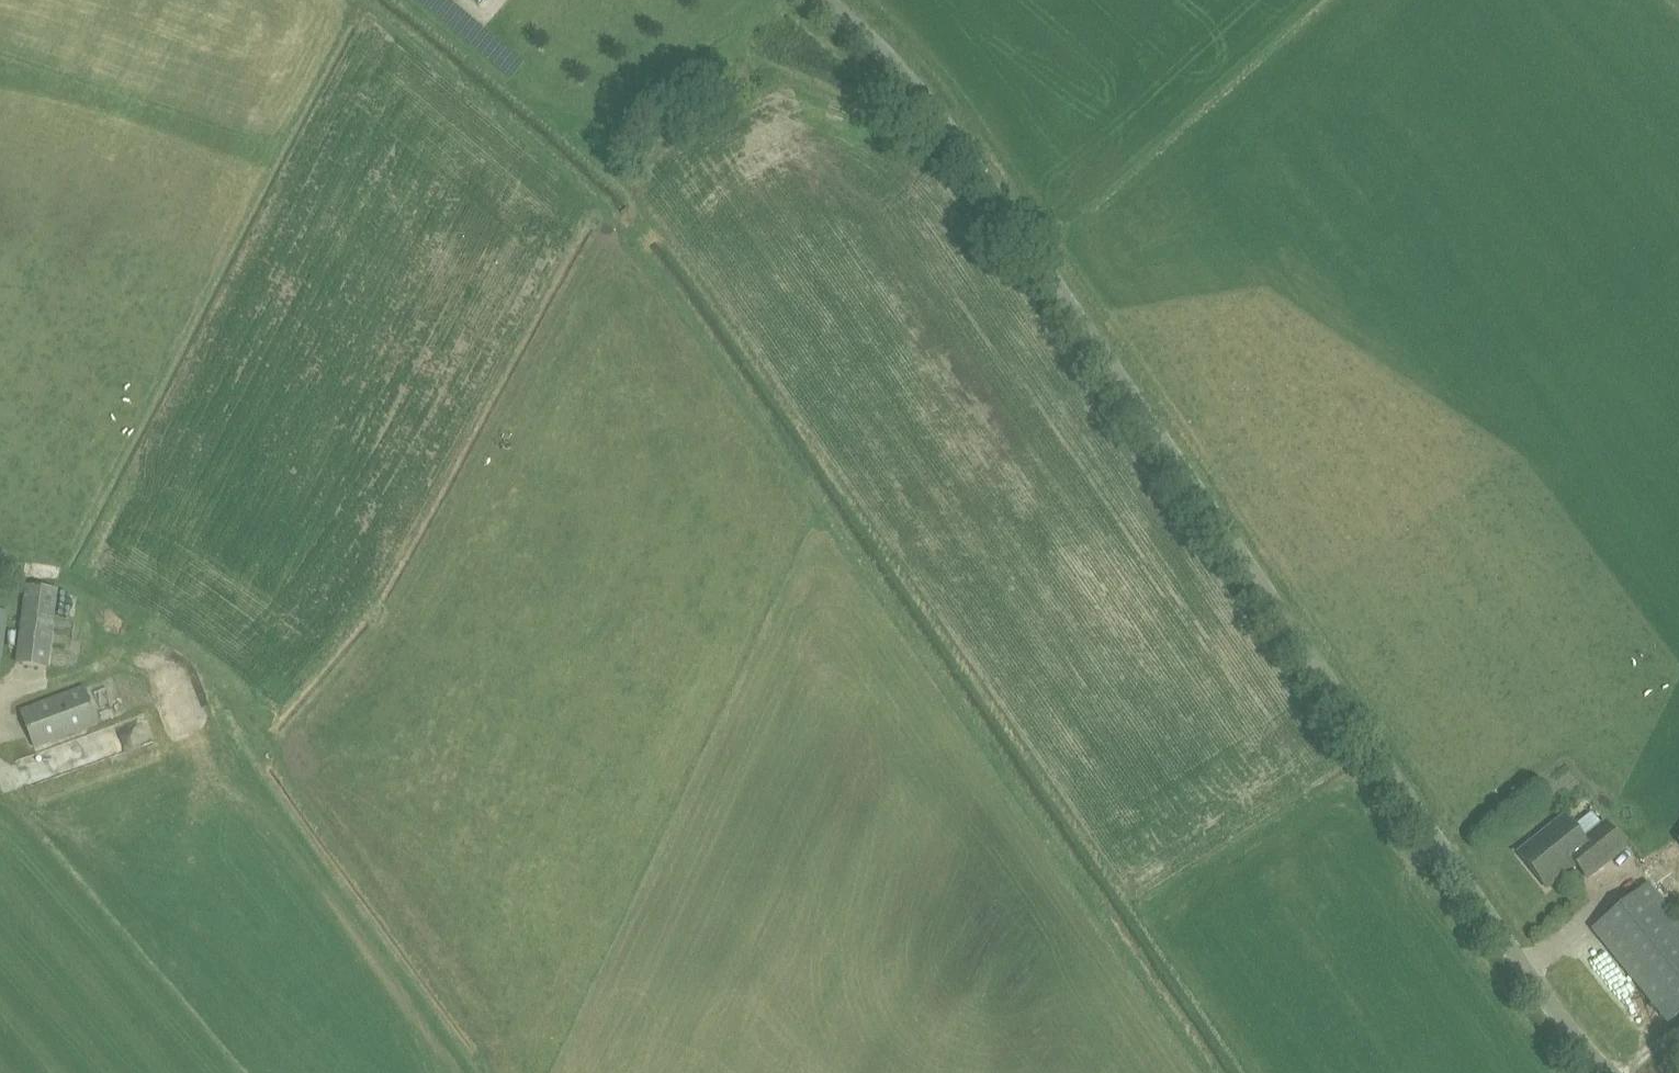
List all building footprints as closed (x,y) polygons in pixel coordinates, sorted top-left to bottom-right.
[(26,587),(16,666),(49,670),(59,591),(26,587)] [(0,612),(0,670),(10,614),(0,612)] [(85,686),(84,686),(20,710),(35,748),(99,724),(85,686)] [(1566,816),(1520,852),(1547,887),(1577,863),(1588,877),(1626,847),(1606,822),(1585,840),(1566,816)] [(1593,930),(1669,1023),(1678,1015),(1678,921),(1650,884),(1593,930)]
